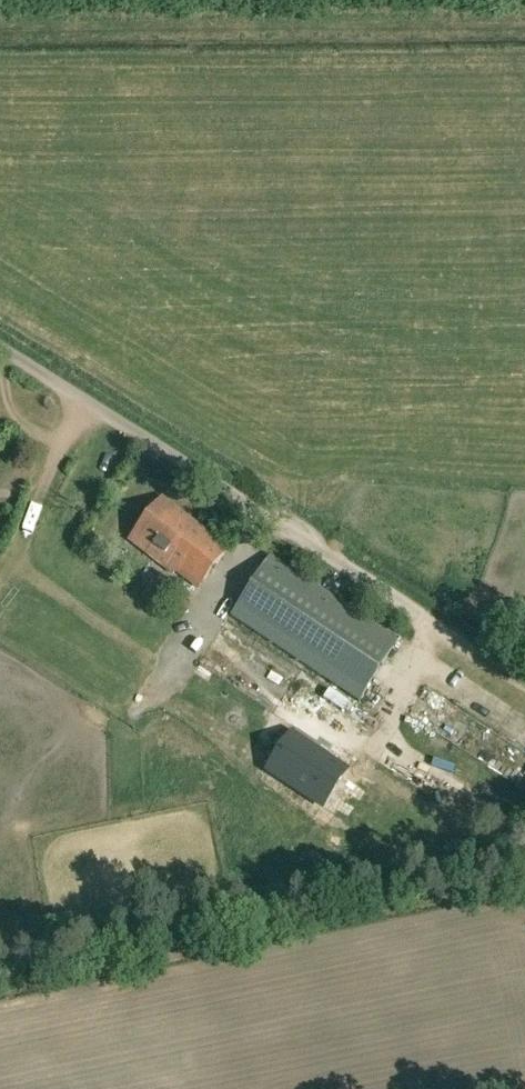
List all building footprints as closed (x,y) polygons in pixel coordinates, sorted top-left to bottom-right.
[(198,588),(228,549),(161,498),(129,540),(173,574),(176,571),(198,588)] [(298,662),(337,601),(270,557),(230,619),(298,662)] [(278,708),(293,685),(221,635),(205,658),(278,708)] [(350,768),(295,732),(270,769),(325,806),(350,768)]
